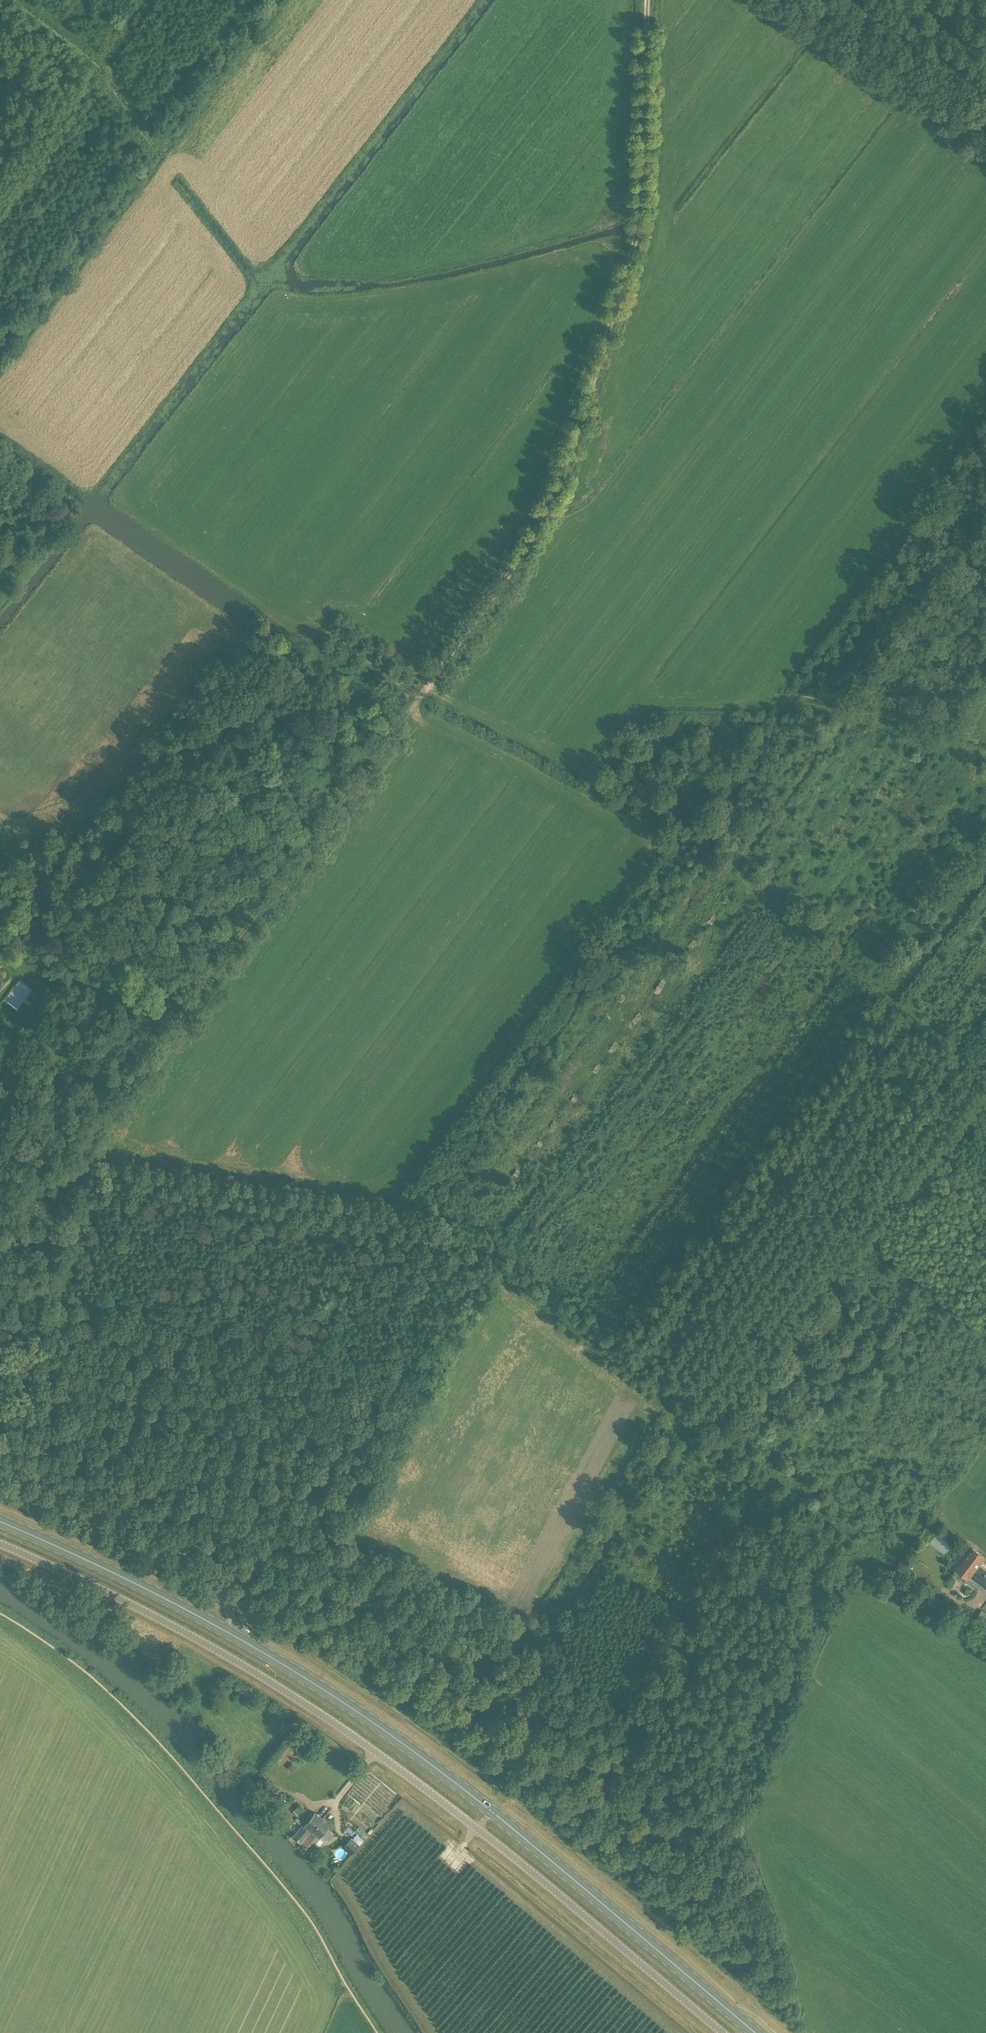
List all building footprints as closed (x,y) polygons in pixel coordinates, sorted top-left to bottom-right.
[(979,1564),(985,1557),(973,1548),(957,1569),(969,1578),(970,1576),(985,1588),(985,1569),(979,1564)] [(269,1794),(274,1787),(266,1779),(260,1786),(269,1794)] [(309,1829),(311,1831),(322,1818),(315,1812),(303,1827),(302,1826),(293,1836),(299,1841),(309,1829)] [(301,1843),(309,1850),(313,1853),(324,1841),(319,1837),(321,1835),(327,1841),(333,1834),(326,1828),(329,1825),(322,1818),(311,1831),(301,1843)] [(343,1847),(351,1854),(359,1845),(351,1838),(343,1847)]
